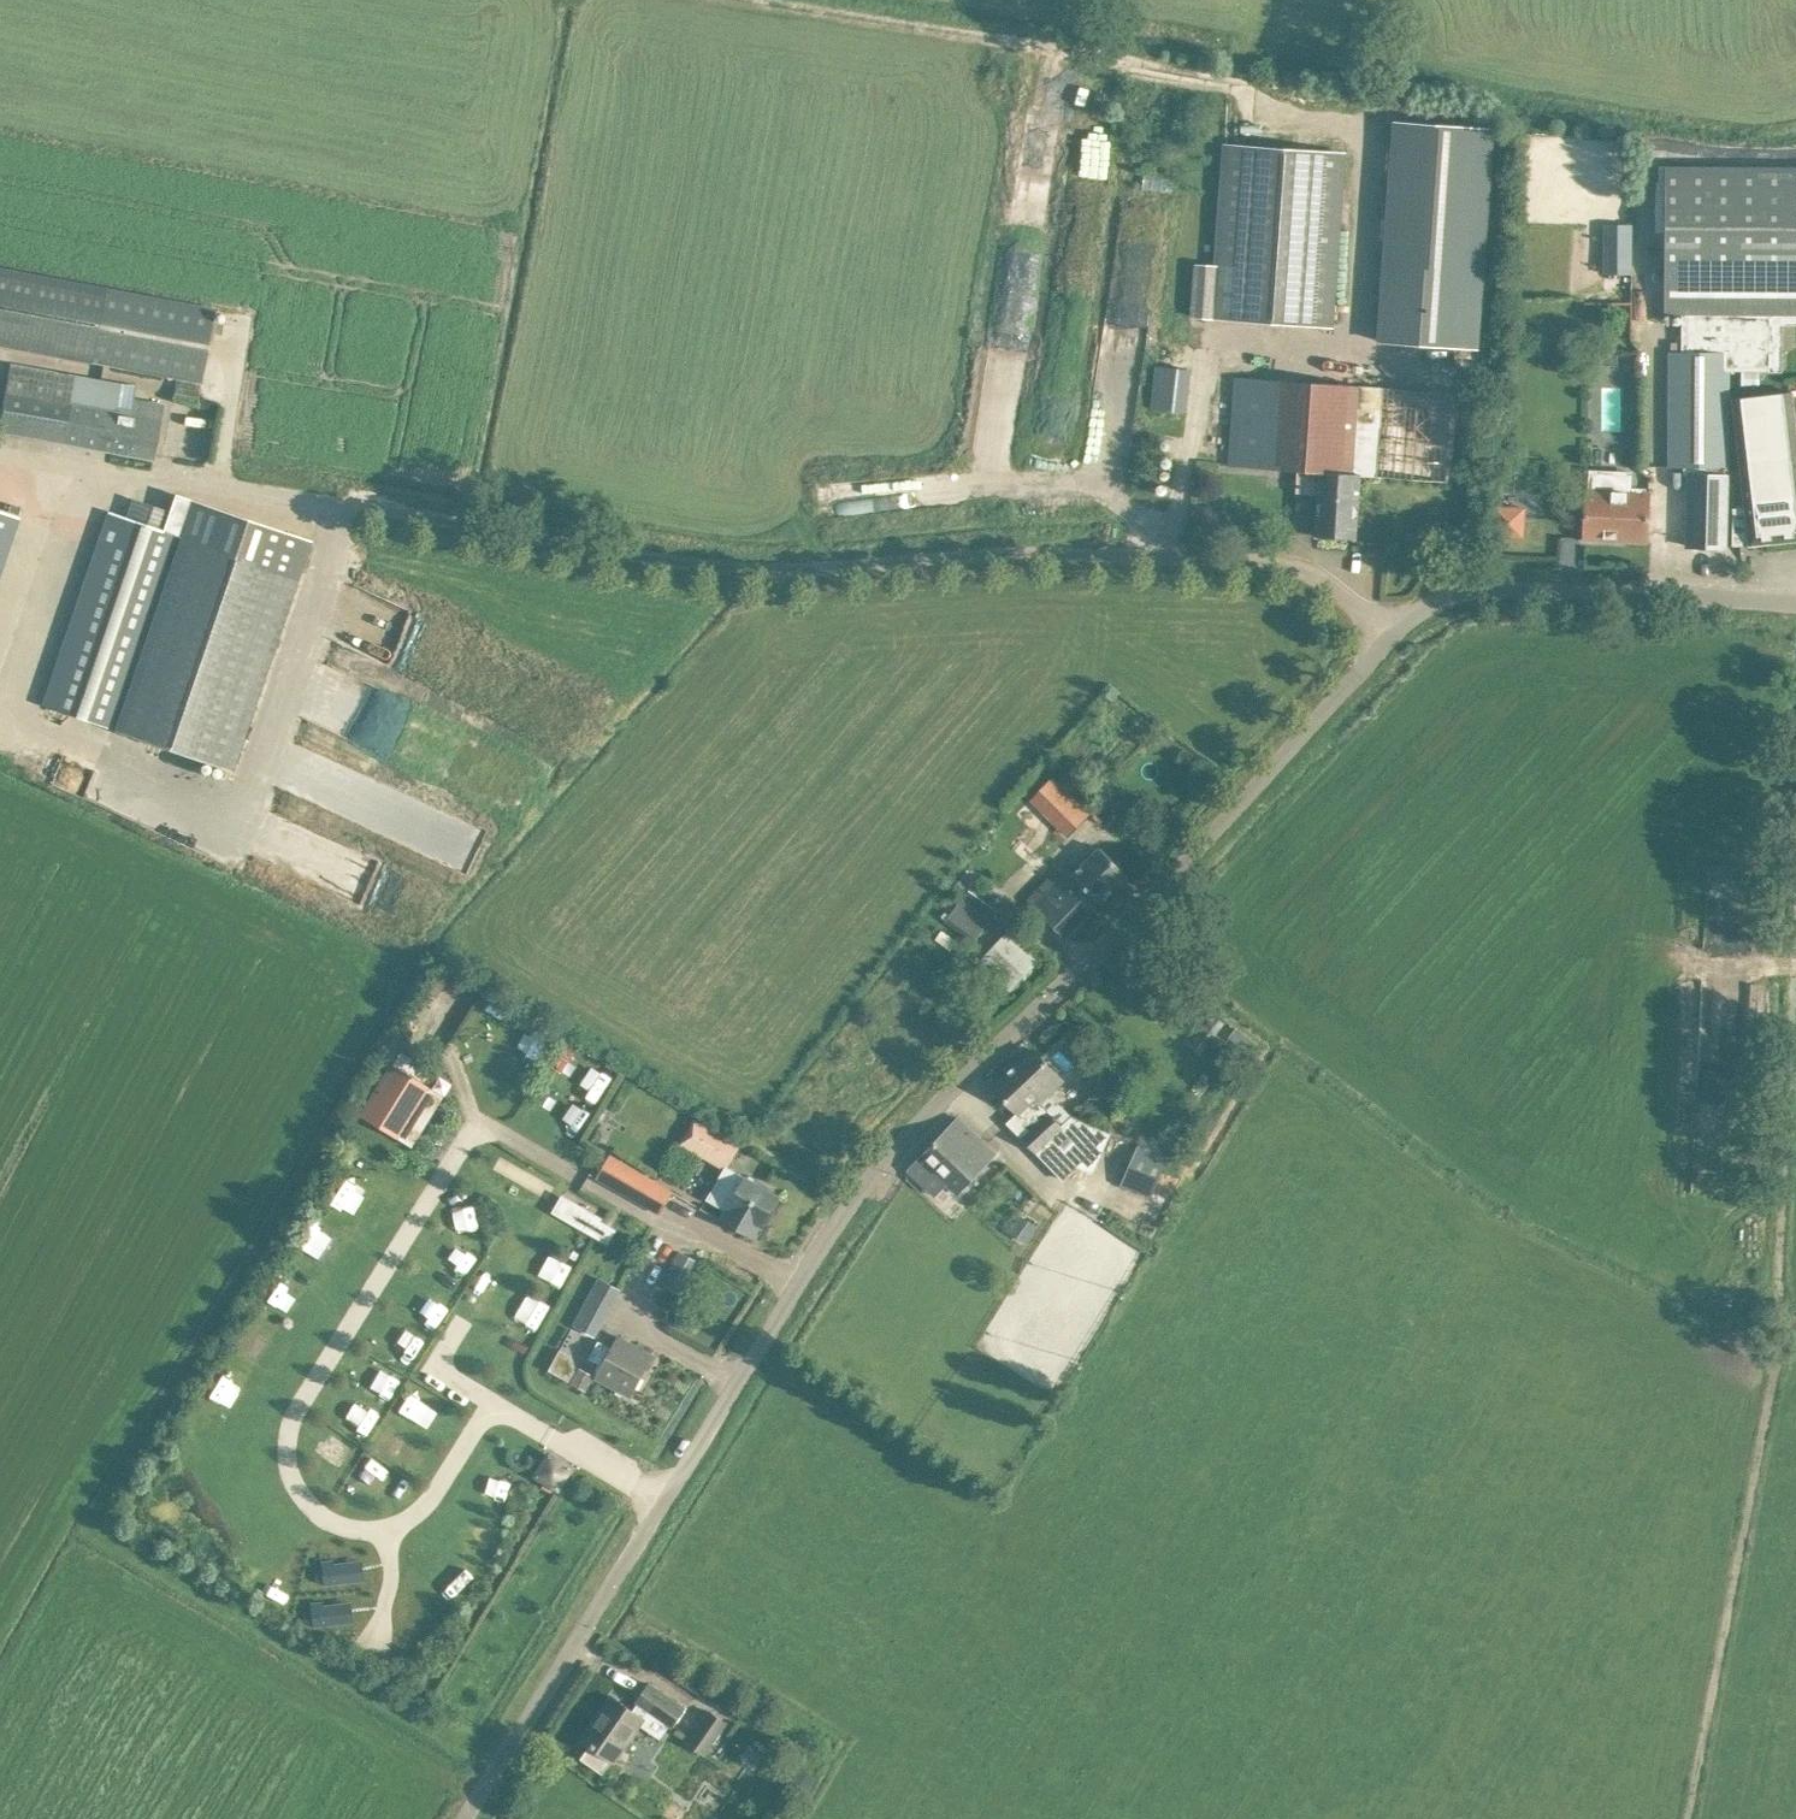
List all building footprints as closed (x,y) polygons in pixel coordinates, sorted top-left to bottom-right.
[(1491,129),(1395,122),(1379,340),(1475,347),(1491,129)] [(1217,267),(1195,265),(1192,316),(1330,326),(1342,153),(1226,145),(1217,267)] [(1687,467),(1728,467),(1730,371),(1770,371),(1770,370),(1777,370),(1782,366),(1782,353),(1777,348),(1770,348),(1770,315),(1795,315),(1795,167),(1665,166),(1665,315),(1681,315),(1681,316),(1687,316),(1687,350),(1681,350),(1681,352),(1670,352),(1669,467),(1687,467)] [(1633,228),(1603,228),(1603,274),(1633,274),(1633,228)] [(202,382),(216,310),(0,269),(0,343),(179,377),(202,382)] [(111,450),(117,418),(114,417),(115,410),(116,410),(121,384),(10,364),(0,417),(0,430),(111,450)] [(179,377),(175,397),(198,401),(202,382),(179,377)] [(1448,481),(1455,392),(1234,377),(1228,465),(1321,472),(1317,536),(1356,538),(1360,475),(1448,481)] [(117,418),(111,450),(152,458),(162,405),(133,399),(135,387),(121,384),(116,410),(115,410),(114,417),(117,418)] [(1733,523),(1732,545),(1750,544),(1795,539),(1795,435),(1791,392),(1774,394),(1734,399),(1747,522),(1733,523)] [(1728,467),(1687,467),(1686,545),(1726,546),(1728,467)] [(1584,540),(1618,541),(1619,533),(1647,534),(1649,500),(1629,500),(1630,487),(1632,487),(1633,476),(1594,475),(1593,498),(1586,497),(1584,540)] [(19,491),(0,483),(0,539),(19,491)] [(48,485),(0,605),(0,644),(7,646),(20,652),(27,635),(81,499),(48,485)] [(109,511),(42,705),(115,731),(228,770),(295,576),(306,545),(175,499),(170,512),(133,499),(127,517),(109,511)] [(1052,776),(1031,799),(1053,820),(1067,806),(1081,820),(1089,811),(1052,776)] [(1061,860),(1026,895),(1032,901),(1049,919),(1066,936),(1128,875),(1111,858),(1100,846),(1072,872),(1061,860)] [(974,938),(987,921),(958,901),(946,918),(974,938)] [(1039,958),(1009,930),(980,961),(1009,989),(1039,958)] [(405,1037),(421,1047),(429,1035),(412,1025),(405,1037)] [(1063,1081),(1032,1048),(1016,1064),(1007,1072),(993,1086),(1018,1113),(1007,1123),(1036,1152),(1063,1180),(1077,1167),(1094,1129),(1071,1117),(1061,1127),(1039,1103),(1034,1098),(1037,1094),(1043,1100),(1063,1081)] [(359,1114),(391,1134),(423,1084),(391,1062),(359,1114)] [(958,1117),(920,1157),(958,1193),(996,1153),(958,1117)] [(695,1119),(680,1143),(722,1167),(736,1144),(695,1119)] [(1150,1199),(1167,1161),(1138,1148),(1121,1186),(1150,1199)] [(597,1176),(640,1201),(661,1213),(670,1197),(649,1185),(652,1179),(610,1154),(597,1176)] [(722,1214),(737,1223),(757,1234),(779,1196),(728,1167),(712,1195),(728,1204),(722,1214)] [(571,1203),(563,1217),(608,1243),(616,1229),(571,1203)] [(662,1283),(682,1295),(701,1261),(680,1250),(662,1283)] [(682,1312),(676,1324),(685,1329),(692,1317),(682,1312)] [(601,1325),(579,1313),(574,1323),(596,1335),(601,1325)] [(596,1377),(609,1384),(630,1396),(653,1354),(619,1336),(613,1347),(599,1339),(590,1357),(603,1365),(596,1377)] [(587,1392),(594,1379),(579,1371),(572,1384),(587,1392)] [(547,1480),(555,1485),(558,1487),(570,1467),(550,1454),(538,1474),(547,1480)] [(350,1581),(348,1561),(332,1563),(332,1560),(321,1561),(322,1569),(315,1570),(316,1581),(323,1580),(324,1585),(350,1581)] [(313,1626),(339,1623),(337,1603),(321,1605),(321,1601),(310,1603),(311,1611),(304,1612),(306,1622),(313,1621),(313,1626)] [(581,1758),(603,1773),(613,1759),(615,1761),(645,1718),(643,1717),(649,1709),(672,1725),(684,1707),(650,1683),(638,1701),(639,1702),(633,1710),(612,1695),(582,1738),(591,1744),(581,1758)] [(687,1742),(705,1754),(729,1721),(710,1708),(687,1742)] [(673,1818),(695,1818),(680,1809),(673,1818)]
